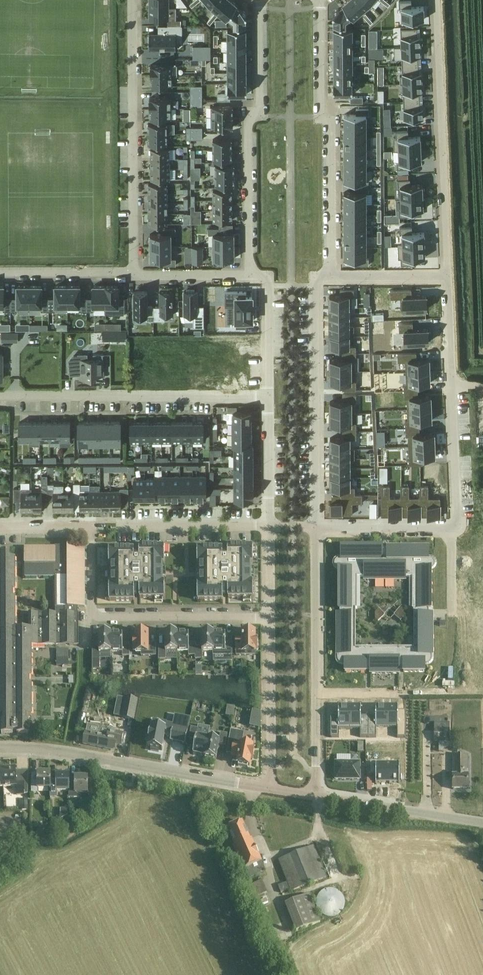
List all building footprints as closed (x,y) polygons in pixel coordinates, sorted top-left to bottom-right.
[(228,0),(215,0),(210,5),(218,12),(228,0)] [(236,6),(237,5),(232,0),(228,0),(218,12),(227,20),(230,16),(236,6)] [(343,4),(344,5),(351,15),(353,19),(359,25),(366,19),(363,15),(364,14),(362,11),(352,0),(347,0),(343,4)] [(362,11),(370,4),(366,0),(352,0),(362,11)] [(411,1),(399,1),(399,8),(401,8),(401,10),(402,20),(420,20),(424,19),(424,6),(411,7),(411,1)] [(339,8),(333,12),(333,19),(334,19),(346,19),(351,15),(344,5),(339,9),(339,8)] [(236,6),(230,16),(234,19),(234,20),(246,21),(246,13),(241,9),(240,9),(236,6)] [(169,7),(149,7),(149,20),(168,20),(168,25),(181,25),(181,20),(176,20),(176,7),(169,7)] [(150,33),(149,33),(149,50),(150,50),(150,49),(175,49),(175,50),(176,50),(176,37),(182,37),(182,25),(181,25),(168,25),(158,26),(158,33),(150,33)] [(352,28),(334,28),(334,40),(352,40),(352,28)] [(417,28),(400,29),(401,47),(420,47),(420,45),(423,45),(422,39),(420,39),(420,36),(417,36),(417,28)] [(228,40),(246,40),(246,29),(227,29),(228,40)] [(369,30),(369,48),(377,48),(377,30),(369,30)] [(246,40),(228,40),(228,51),(246,50),(246,40)] [(352,40),(334,40),(334,50),(352,50),(352,40)] [(210,46),(192,46),(192,59),(210,59),(210,46)] [(420,47),(401,47),(402,65),(418,65),(418,62),(418,57),(421,57),(420,47)] [(378,49),(369,49),(369,58),(378,58),(378,49)] [(228,51),(228,61),(246,61),(246,50),(228,51)] [(352,50),(334,50),(334,61),(352,61),(352,50)] [(246,61),(228,61),(228,72),(246,72),(246,61)] [(352,61),(334,61),(334,72),(352,72),(352,61)] [(150,76),(151,76),(151,75),(172,75),(177,75),(177,65),(150,65),(150,76)] [(402,76),(400,76),(400,83),(422,82),(421,72),(418,72),(418,65),(402,65),(402,67),(402,76)] [(228,72),(228,83),(246,83),(246,72),(228,72)] [(352,72),(334,72),(334,83),(352,83),(355,83),(355,72),(352,72)] [(151,75),(151,76),(151,86),(172,86),(172,75),(151,75)] [(422,82),(400,83),(400,84),(403,84),(403,101),(420,101),(419,93),(422,93),(422,82)] [(247,83),(246,83),(228,83),(225,83),(225,94),(217,94),(217,100),(230,100),(230,94),(247,94),(247,83)] [(334,83),(333,83),(333,94),(352,94),(352,83),(334,83)] [(149,98),(149,108),(171,108),(171,98),(149,98)] [(202,106),(202,98),(190,98),(191,106),(202,106)] [(420,101),(403,101),(404,120),(423,119),(423,108),(420,108),(420,103),(420,101)] [(211,116),(214,116),(232,116),(232,106),(211,106),(211,116)] [(171,108),(149,108),(149,109),(150,109),(150,119),(171,119),(171,108)] [(356,114),(344,114),(344,126),(369,126),(369,109),(356,109),(356,114)] [(211,127),(214,127),(233,127),(233,116),(232,116),(214,116),(211,116),(211,127)] [(148,133),(167,133),(167,123),(148,123),(148,133)] [(369,126),(344,126),(344,130),(344,134),(344,137),(371,137),(366,137),(366,134),(366,127),(369,127),(369,126)] [(396,138),(393,138),(394,150),(421,149),(420,137),(408,137),(408,134),(408,131),(395,131),(396,134),(396,138)] [(167,133),(148,133),(148,144),(167,144),(167,133)] [(371,137),(344,137),(344,148),(371,148),(371,143),(371,137)] [(213,150),(231,150),(231,139),(213,139),(213,150)] [(151,158),(169,158),(169,148),(151,148),(151,158)] [(371,148),(344,148),(344,156),(344,159),(366,159),(366,148),(371,148)] [(421,149),(394,150),(394,151),(399,150),(399,156),(399,162),(397,162),(397,169),(410,168),(409,162),(421,162),(421,149)] [(231,150),(213,150),(213,160),(231,160),(231,150)] [(151,158),(151,168),(170,168),(169,158),(151,158)] [(344,164),(342,164),(342,170),(366,170),(366,165),(366,159),(344,159),(344,164)] [(216,175),(234,175),(234,164),(216,164),(216,175)] [(170,168),(151,168),(151,179),(170,179),(170,168)] [(366,170),(342,170),(342,176),(344,176),(344,181),(356,181),(356,187),(369,187),(369,181),(366,181),(366,170)] [(234,175),(216,175),(216,185),(234,185),(234,175)] [(410,179),(397,179),(398,186),(400,186),(401,198),(423,197),(423,195),(425,195),(425,189),(422,189),(422,185),(410,185),(410,179)] [(149,193),(167,193),(167,183),(149,183),(149,193)] [(356,192),(344,192),(344,204),(366,204),(366,193),(369,193),(369,187),(356,187),(356,192)] [(213,200),(232,200),(232,190),(213,190),(213,200)] [(149,193),(149,203),(167,203),(167,193),(149,193)] [(401,210),(399,210),(399,217),(412,216),(411,210),(423,210),(423,197),(401,198),(401,204),(401,210)] [(213,200),(213,210),(232,210),(232,200),(213,200)] [(149,203),(149,213),(167,213),(167,203),(149,203)] [(366,204),(344,204),(344,208),(344,215),(366,215),(366,214),(366,204)] [(232,220),(232,210),(213,210),(213,221),(232,220)] [(200,211),(191,211),(191,219),(191,224),(195,224),(200,224),(200,211)] [(167,224),(167,213),(149,213),(149,224),(167,224)] [(366,215),(344,215),(344,226),(366,226),(366,215)] [(366,226),(344,226),(344,237),(366,237),(366,236),(366,226)] [(403,245),(398,246),(425,245),(424,232),(412,233),(412,227),(399,227),(400,234),(402,234),(402,240),(403,245)] [(150,246),(150,247),(171,247),(171,235),(176,235),(176,228),(163,228),(163,234),(150,234),(150,246)] [(213,234),(213,246),(234,246),(234,245),(234,234),(221,234),(220,228),(208,228),(208,235),(213,234)] [(366,237),(344,237),(344,243),(344,247),(366,247),(366,237)] [(425,245),(398,246),(398,259),(401,258),(401,265),(413,264),(413,258),(418,258),(425,257),(425,245)] [(234,246),(213,246),(213,259),(234,259),(234,247),(234,246)] [(171,247),(150,247),(150,248),(150,259),(164,259),(164,265),(176,265),(176,259),(171,259),(171,247)] [(193,263),(202,263),(202,247),(192,247),(193,263)] [(366,247),(344,247),(344,259),(356,259),(356,265),(369,265),(369,258),(366,258),(366,247)] [(361,302),(385,302),(385,283),(379,283),(378,290),(362,289),(361,302)] [(0,286),(0,309),(3,309),(3,311),(10,311),(10,298),(4,298),(4,286),(0,286)] [(17,298),(10,298),(10,311),(18,311),(18,309),(29,309),(29,286),(17,286),(17,298)] [(42,286),(29,286),(29,309),(41,309),(41,311),(48,311),(48,298),(42,298),(42,286)] [(55,298),(48,298),(48,311),(56,311),(56,309),(56,306),(67,306),(67,286),(55,286),(55,298)] [(80,286),(67,286),(67,306),(79,306),(79,308),(79,311),(86,311),(86,298),(80,298),(80,286)] [(93,298),(86,298),(86,311),(94,311),(94,308),(105,308),(106,286),(93,286),(93,298)] [(106,286),(105,308),(105,314),(124,314),(124,298),(118,298),(118,286),(106,286)] [(340,296),(329,296),(329,307),(349,307),(349,308),(352,308),(352,297),(354,297),(354,289),(340,289),(340,296)] [(411,289),(390,290),(391,298),(400,298),(401,310),(403,310),(427,309),(426,296),(412,296),(411,289)] [(187,291),(184,291),(184,314),(193,314),(193,327),(204,327),(204,305),(197,305),(197,291),(194,291),(194,290),(187,290),(187,291)] [(147,320),(154,320),(154,307),(154,306),(147,306),(147,291),(134,291),(134,315),(147,315),(147,320)] [(154,307),(154,320),(165,320),(165,315),(173,315),(173,291),(160,291),(160,306),(154,307)] [(246,297),(246,291),(225,291),(225,306),(236,306),(236,328),(246,328),(246,321),(252,321),(252,313),(253,313),(253,305),(252,305),(252,297),(246,297)] [(349,307),(329,307),(329,317),(349,317),(349,308),(349,307)] [(349,317),(329,317),(329,326),(349,326),(349,325),(349,317)] [(413,322),(399,323),(399,331),(404,331),(405,343),(428,342),(428,339),(431,339),(430,332),(428,332),(428,329),(413,330),(413,322)] [(349,326),(329,326),(330,336),(352,336),(354,336),(354,325),(349,325),(349,326)] [(104,342),(127,342),(127,330),(104,329),(104,342)] [(19,341),(19,331),(3,330),(3,340),(19,341)] [(352,336),(330,336),(330,347),(342,347),(342,353),(356,353),(356,346),(352,346),(352,336)] [(416,352),(398,353),(398,362),(405,361),(406,372),(430,371),(429,359),(417,360),(416,352)] [(103,375),(103,353),(94,353),(94,360),(87,360),(87,356),(80,355),(80,356),(74,356),(70,360),(71,373),(69,373),(69,374),(80,374),(80,378),(96,378),(96,375),(103,375)] [(342,360),(330,360),(330,371),(351,371),(351,370),(351,361),(356,361),(356,353),(342,353),(342,360)] [(351,371),(330,371),(330,383),(342,382),(342,390),(356,390),(356,370),(351,370),(351,371)] [(406,383),(404,383),(404,391),(418,390),(418,383),(430,383),(430,371),(406,372),(406,383)] [(418,390),(404,391),(404,399),(407,398),(407,409),(431,408),(431,396),(418,397),(418,390)] [(342,402),(330,402),(330,413),(354,413),(354,412),(354,403),(356,403),(356,394),(342,394),(342,402)] [(408,420),(405,420),(406,428),(420,427),(419,421),(432,420),(431,408),(407,409),(408,420)] [(233,412),(233,423),(251,423),(251,412),(233,412)] [(354,413),(330,413),(330,424),(342,424),(342,431),(356,431),(356,412),(354,412),(354,413)] [(19,440),(30,439),(29,422),(19,422),(19,440)] [(40,439),(40,422),(29,422),(30,439),(30,445),(40,445),(40,439)] [(40,422),(40,439),(50,439),(50,422),(45,422),(40,422)] [(57,422),(50,422),(50,439),(60,439),(60,422),(57,422)] [(60,422),(60,439),(71,439),(70,422),(60,422)] [(79,445),(99,444),(99,422),(78,422),(79,445)] [(99,422),(99,444),(121,444),(121,422),(99,422)] [(162,422),(152,423),(152,441),(162,441),(162,422)] [(172,422),(162,422),(162,441),(172,441),(172,422)] [(182,422),(172,422),(172,441),(182,441),(182,422)] [(192,441),(192,422),(182,422),(182,441),(192,441)] [(203,422),(192,422),(192,441),(203,441),(203,422)] [(131,441),(141,441),(141,423),(131,423),(131,441)] [(152,423),(141,423),(141,441),(152,441),(152,423)] [(251,423),(233,423),(233,434),(251,434),(251,423)] [(420,427),(406,428),(406,429),(406,436),(408,436),(408,446),(435,445),(434,433),(420,434),(420,427)] [(343,438),(330,438),(330,449),(350,448),(350,439),(356,439),(356,431),(342,431),(343,438)] [(233,445),(234,445),(251,445),(251,444),(251,434),(233,434),(233,445)] [(235,456),(253,456),(253,444),(251,444),(251,445),(234,445),(235,456)] [(435,445),(408,446),(409,465),(423,464),(423,457),(435,456),(435,445)] [(350,448),(330,449),(330,458),(352,458),(352,459),(355,459),(355,448),(350,448)] [(235,466),(253,466),(253,456),(235,456),(235,466)] [(352,458),(330,458),(330,468),(350,468),(352,468),(352,459),(352,458)] [(235,477),(253,477),(253,466),(235,466),(235,477)] [(350,468),(330,468),(330,478),(350,478),(350,468)] [(158,477),(155,477),(155,479),(155,498),(155,500),(158,500),(168,500),(168,477),(158,477)] [(170,477),(168,477),(168,500),(170,500),(180,500),(180,477),(170,477)] [(182,477),(180,477),(180,500),(182,500),(193,500),(193,477),(182,477)] [(194,477),(193,477),(193,500),(194,500),(206,500),(206,477),(194,477)] [(253,477),(235,477),(235,488),(253,488),(253,477)] [(350,478),(330,478),(330,488),(341,488),(341,495),(355,495),(355,494),(355,487),(350,487),(350,478)] [(145,479),(134,479),(134,498),(145,498),(145,479)] [(146,479),(145,479),(145,498),(146,498),(155,498),(155,479),(146,479)] [(63,492),(63,511),(74,511),(74,506),(80,506),(80,491),(80,483),(73,483),(73,492),(64,492),(63,492)] [(42,501),(47,501),(47,487),(47,484),(41,484),(41,492),(32,492),(32,511),(42,511),(42,501)] [(47,501),(53,501),(53,511),(63,511),(63,492),(64,492),(64,485),(54,485),(54,484),(47,484),(47,487),(47,501)] [(390,485),(381,485),(381,506),(389,506),(389,517),(402,517),(402,506),(402,497),(401,497),(390,497),(390,485)] [(409,485),(401,485),(401,497),(402,497),(402,506),(408,506),(408,517),(421,517),(421,506),(421,497),(420,497),(409,497),(409,485)] [(428,485),(420,485),(420,497),(421,497),(421,506),(427,506),(427,517),(440,517),(440,497),(428,497),(428,485)] [(32,511),(32,492),(32,488),(13,488),(13,502),(21,502),(21,511),(32,511)] [(253,488),(235,488),(235,499),(253,499),(253,496),(253,488)] [(121,491),(111,491),(111,511),(121,511),(121,504),(128,504),(128,489),(121,489),(121,491)] [(80,491),(80,506),(80,511),(90,511),(90,491),(80,491)] [(90,511),(101,511),(100,491),(90,491),(90,511)] [(101,511),(111,511),(111,491),(100,491),(101,511)] [(341,502),(330,502),(330,515),(353,515),(352,503),(362,503),(362,494),(355,494),(355,495),(341,495),(341,502)] [(29,613),(29,629),(16,629),(15,597),(13,597),(13,591),(15,591),(15,558),(10,558),(10,553),(0,553),(0,677),(0,683),(0,716),(3,716),(3,721),(1,721),(2,734),(13,734),(13,731),(17,731),(17,734),(29,734),(29,721),(27,721),(27,716),(32,716),(32,683),(30,683),(30,677),(32,677),(32,645),(78,646),(78,613),(78,607),(85,607),(85,546),(55,546),(55,548),(25,548),(25,577),(55,577),(55,607),(65,607),(65,613),(29,613)] [(253,546),(227,546),(227,551),(223,551),(223,549),(197,549),(197,565),(199,565),(199,572),(203,572),(203,578),(199,578),(200,584),(197,584),(197,600),(223,600),(223,595),(228,595),(228,598),(253,598),(253,582),(251,582),(251,563),(253,563),(253,546)] [(139,598),(165,598),(165,582),(162,582),(162,575),(159,575),(159,569),(162,569),(162,563),(165,563),(164,547),(139,547),(139,552),(134,552),(134,549),(108,549),(109,566),(111,566),(111,585),(109,585),(109,601),(134,601),(134,596),(139,596),(139,598)] [(339,559),(337,560),(336,561),(335,563),(335,565),(335,566),(337,568),(338,569),(338,609),(340,609),(340,614),(337,614),(337,655),(338,655),(338,657),(338,659),(338,661),(339,662),(341,663),(343,664),(344,664),(345,664),(345,672),(366,672),(366,669),(370,669),(370,673),(399,673),(399,669),(403,669),(403,672),(425,672),(425,664),(427,664),(429,663),(430,662),(431,661),(432,659),(432,657),(432,655),(433,655),(433,622),(433,614),(428,614),(428,609),(431,609),(431,569),(433,568),(434,566),(435,565),(434,563),(434,561),(432,560),(430,559),(428,559),(428,547),(387,547),(387,550),(382,550),(382,547),(380,547),(341,547),(341,559),(339,559)] [(178,652),(177,633),(176,633),(176,630),(166,630),(166,633),(165,633),(165,648),(159,648),(159,659),(166,659),(165,652),(178,652)] [(202,652),(213,651),(214,651),(214,633),(214,632),(213,632),(213,630),(203,630),(203,633),(202,633),(202,647),(195,647),(196,656),(196,659),(202,659),(202,652)] [(255,639),(255,632),(254,632),(254,630),(244,630),(244,632),(242,632),(242,637),(242,640),(242,643),(237,643),(237,642),(236,642),(236,655),(255,655),(255,649),(257,649),(257,639),(255,639)] [(111,652),(111,634),(111,633),(110,633),(110,631),(100,631),(100,633),(99,633),(99,648),(93,648),(93,660),(99,660),(99,659),(111,659),(111,652)] [(137,633),(135,633),(135,639),(134,639),(134,651),(135,651),(135,653),(141,653),(141,656),(156,656),(156,644),(148,644),(148,633),(146,633),(146,631),(137,631),(137,633)] [(177,633),(178,652),(189,652),(189,656),(196,656),(195,647),(195,644),(189,644),(189,633),(177,633)] [(226,643),(225,633),(214,633),(214,651),(213,651),(213,655),(232,655),(232,643),(226,643)] [(111,634),(111,652),(123,652),(123,656),(129,656),(129,644),(123,644),(123,634),(111,634)] [(69,664),(69,648),(57,649),(57,665),(69,664)] [(148,708),(168,713),(171,702),(151,697),(148,708)] [(122,718),(134,720),(137,700),(126,698),(122,718)] [(338,711),(330,711),(330,737),(339,737),(339,729),(349,729),(349,704),(338,704),(338,711)] [(361,704),(349,704),(349,729),(360,728),(360,737),(368,737),(368,718),(361,718),(361,704)] [(375,718),(368,718),(368,737),(376,736),(376,728),(387,728),(387,704),(375,704),(375,718)] [(398,704),(387,704),(387,728),(397,728),(397,736),(406,736),(406,718),(398,718),(398,704)] [(262,727),(262,710),(252,710),(252,727),(262,727)] [(149,741),(148,748),(151,748),(150,751),(158,752),(159,750),(162,750),(165,736),(171,737),(170,741),(185,744),(189,724),(174,721),(173,725),(166,723),(167,722),(153,720),(151,733),(150,733),(148,740),(149,741)] [(433,723),(434,743),(450,742),(449,722),(433,723)] [(204,757),(208,736),(197,734),(198,729),(191,728),(189,740),(195,741),(193,755),(204,757)] [(114,750),(115,744),(121,746),(123,735),(117,734),(116,738),(86,732),(83,744),(114,750)] [(208,736),(204,757),(205,758),(205,760),(214,762),(215,759),(216,760),(219,745),(225,746),(227,735),(221,733),(220,738),(208,736)] [(233,751),(234,752),(239,753),(239,756),(238,756),(238,758),(237,763),(239,764),(238,766),(248,768),(248,765),(250,766),(251,759),(252,760),(255,748),(253,748),(254,743),(235,740),(233,751)] [(452,755),(453,775),(452,775),(452,790),(469,790),(469,774),(468,774),(468,755),(452,755)] [(359,762),(336,763),(336,771),(336,779),(360,779),(359,762)] [(376,763),(370,763),(370,775),(376,775),(376,784),(376,783),(399,783),(399,784),(400,784),(400,763),(399,763),(399,764),(376,764),(376,763)] [(2,769),(2,787),(16,786),(16,795),(28,794),(28,782),(16,783),(16,768),(2,769)] [(50,789),(50,776),(51,776),(51,773),(37,773),(31,774),(31,793),(38,793),(38,789),(50,789)] [(56,776),(51,776),(50,776),(50,789),(50,795),(57,795),(57,791),(68,791),(69,782),(69,775),(56,775),(56,776)] [(88,798),(88,793),(88,777),(75,777),(75,782),(69,782),(68,791),(68,798),(81,798),(80,793),(85,793),(85,798),(88,798)] [(68,809),(60,809),(60,820),(68,815),(68,809)] [(243,870),(244,870),(248,880),(266,871),(262,862),(263,862),(252,838),(250,839),(242,821),(227,828),(235,846),(233,847),(243,870)] [(278,861),(287,882),(278,886),(281,893),(287,891),(288,894),(291,892),(327,878),(314,846),(278,861)] [(332,885),(313,901),(329,919),(347,904),(332,885)] [(296,932),(321,922),(310,894),(285,904),(296,932)]
